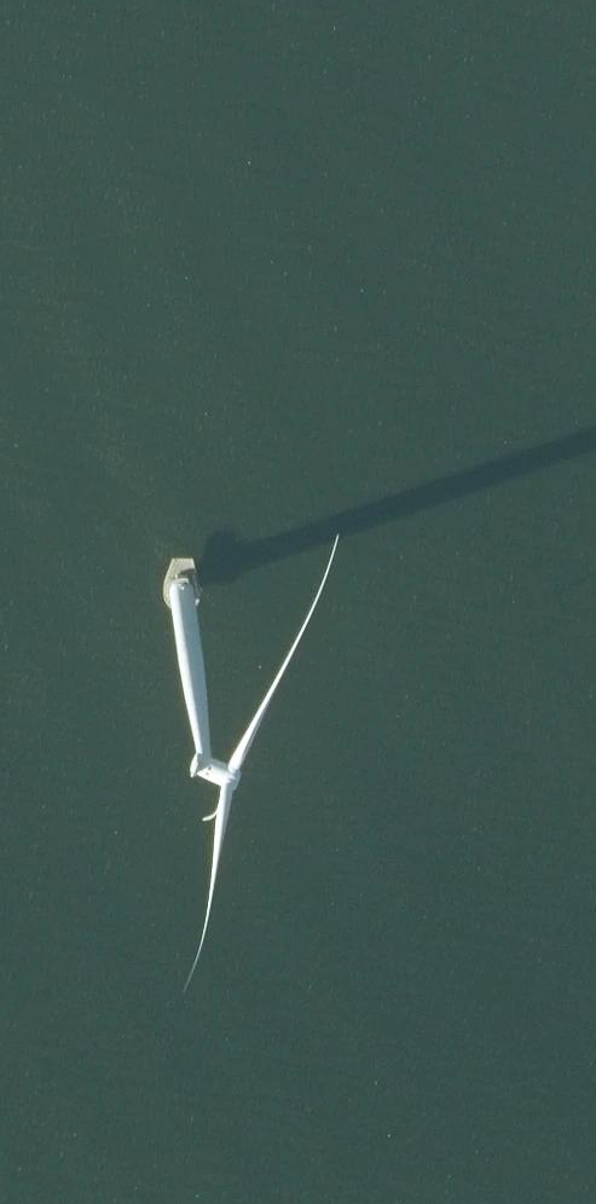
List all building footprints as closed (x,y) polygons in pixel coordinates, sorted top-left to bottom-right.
[(169,576),(167,581),(168,587),(172,592),(177,594),(183,593),(188,590),(191,585),(191,580),(189,574),(184,571),(179,570),(173,571),(169,576)]
